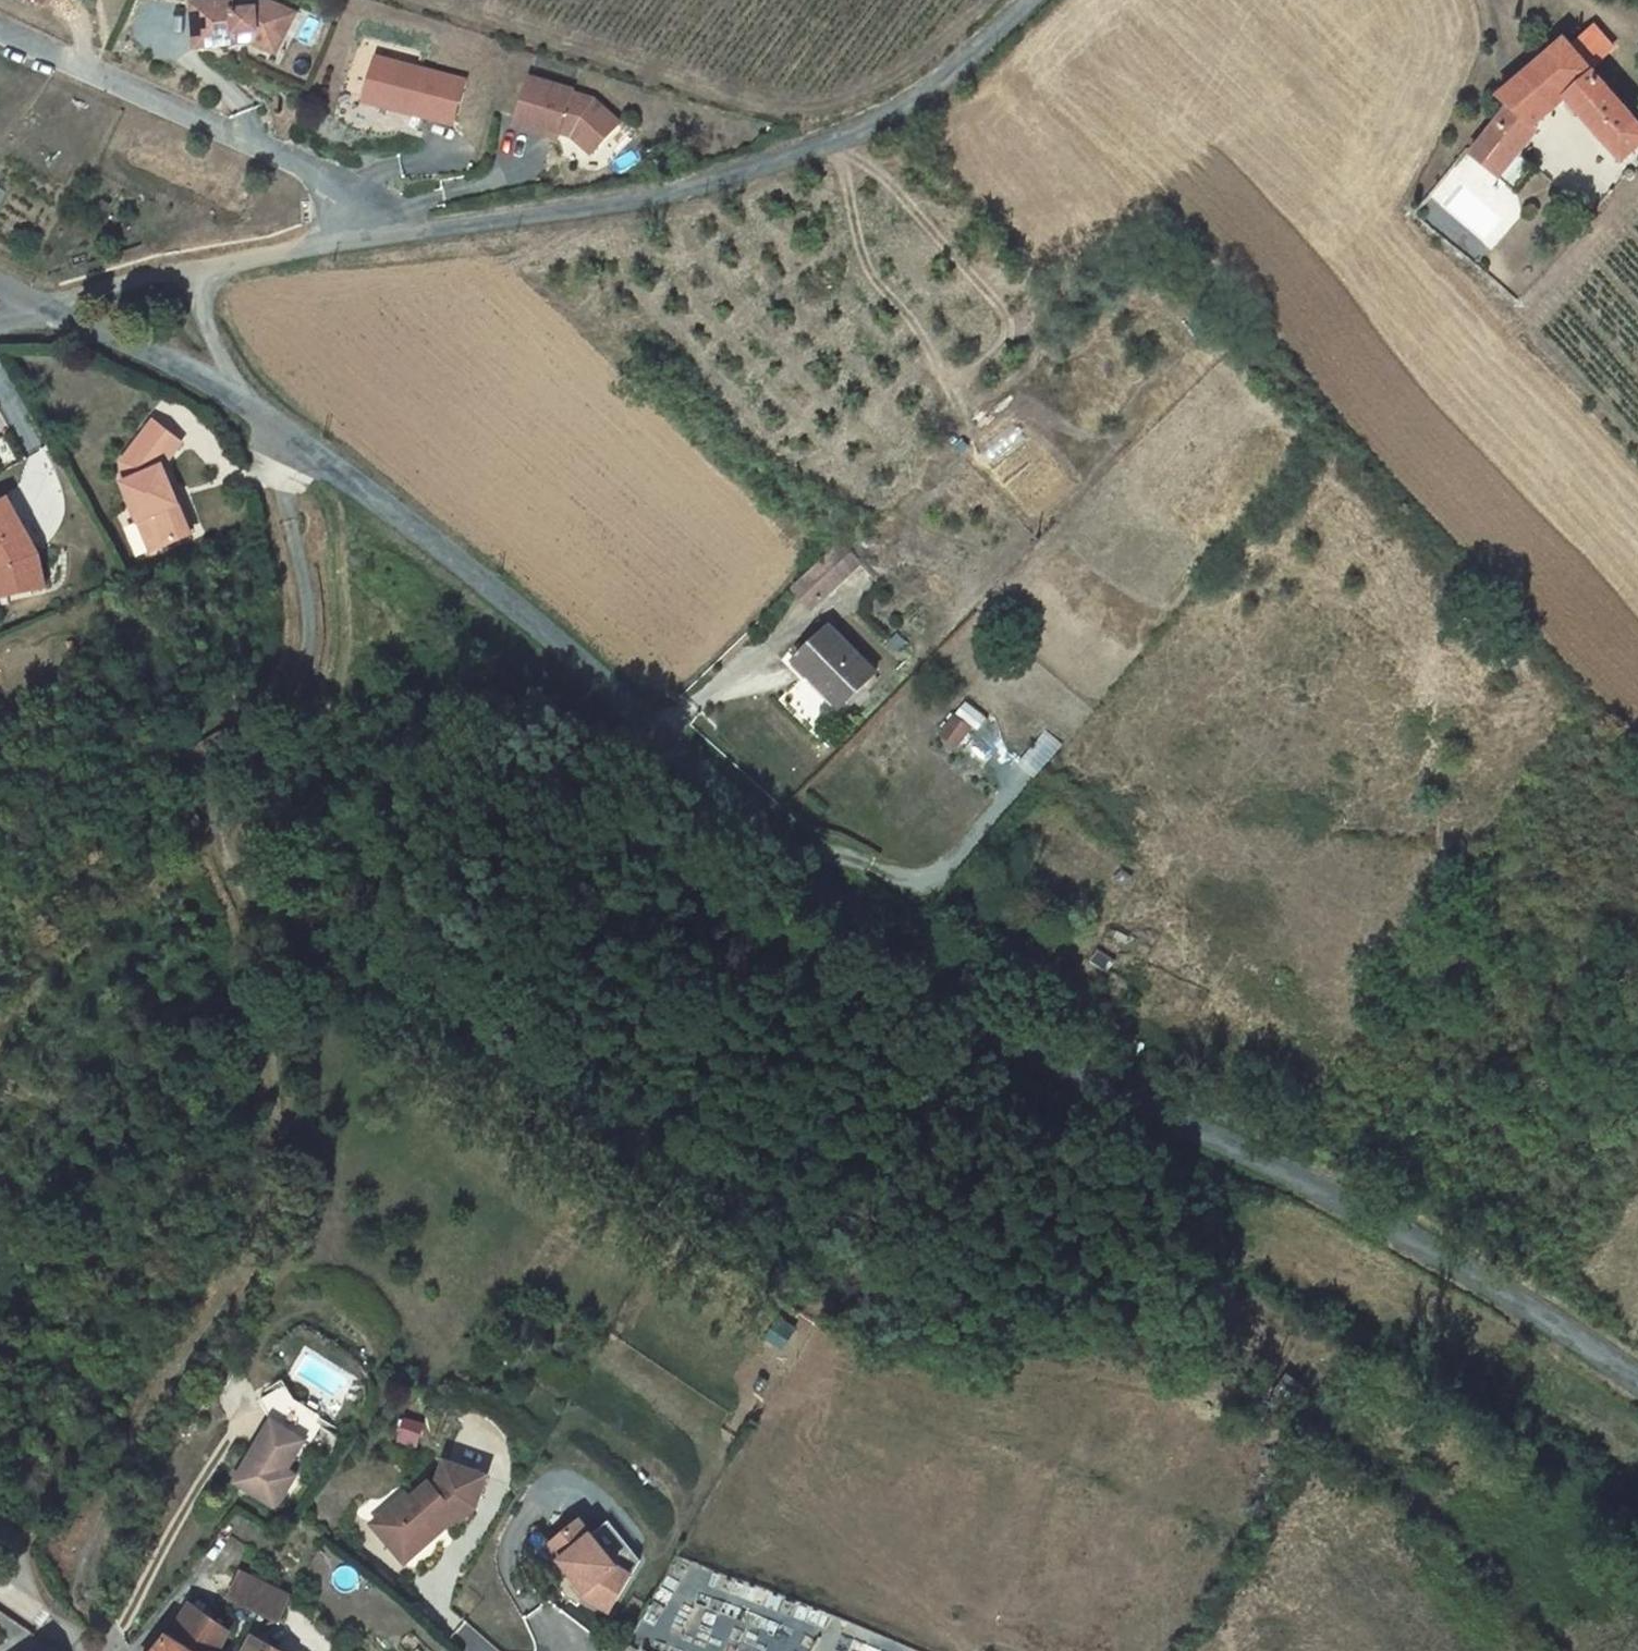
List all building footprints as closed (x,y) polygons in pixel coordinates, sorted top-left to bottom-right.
[(194,5),(200,48),(253,41),(269,47),(286,7),(269,0),(229,0),(194,5)] [(296,11),(286,7),(269,47),(279,51),(296,11)] [(1517,193),(1539,168),(1519,151),(1539,128),(1536,126),(1566,100),(1621,163),(1637,148),(1637,123),(1566,40),(1500,99),(1511,108),(1471,154),(1517,193)] [(464,78),(373,57),(364,95),(414,107),(413,112),(453,121),(464,78)] [(526,75),(513,122),(556,135),(559,124),(570,128),(569,131),(589,150),(616,119),(589,95),(569,90),(570,87),(526,75)] [(179,441),(151,420),(121,462),(122,483),(153,550),(192,532),(162,465),(179,441)] [(0,497),(0,602),(33,595),(29,575),(42,572),(36,552),(6,494),(0,497)] [(42,572),(29,575),(33,595),(47,592),(42,572)] [(831,626),(796,661),(820,686),(827,679),(849,701),(877,673),(831,626)] [(849,701),(827,679),(820,686),(842,707),(849,701)] [(962,699),(941,738),(964,750),(985,711),(962,699)] [(278,1507),(297,1476),(288,1470),(321,1415),(295,1399),(286,1385),(261,1400),(273,1420),(236,1482),(278,1507)] [(399,1509),(402,1512),(381,1530),(405,1560),(435,1535),(432,1532),(443,1522),(446,1527),(460,1516),(462,1519),(478,1507),(490,1478),(450,1461),(442,1480),(436,1485),(433,1481),(414,1497),(399,1509)] [(414,1497),(410,1492),(373,1521),(381,1530),(402,1512),(399,1509),(414,1497)] [(644,1561),(612,1522),(596,1536),(584,1521),(552,1546),(581,1582),(577,1585),(586,1597),(612,1613),(644,1561)] [(432,1532),(435,1535),(446,1527),(443,1522),(432,1532)] [(280,1622),(292,1597),(240,1572),(228,1597),(280,1622)] [(225,1632),(183,1603),(149,1650),(213,1650),(225,1632)] [(249,1638),(242,1650),(278,1650),(249,1638)]
